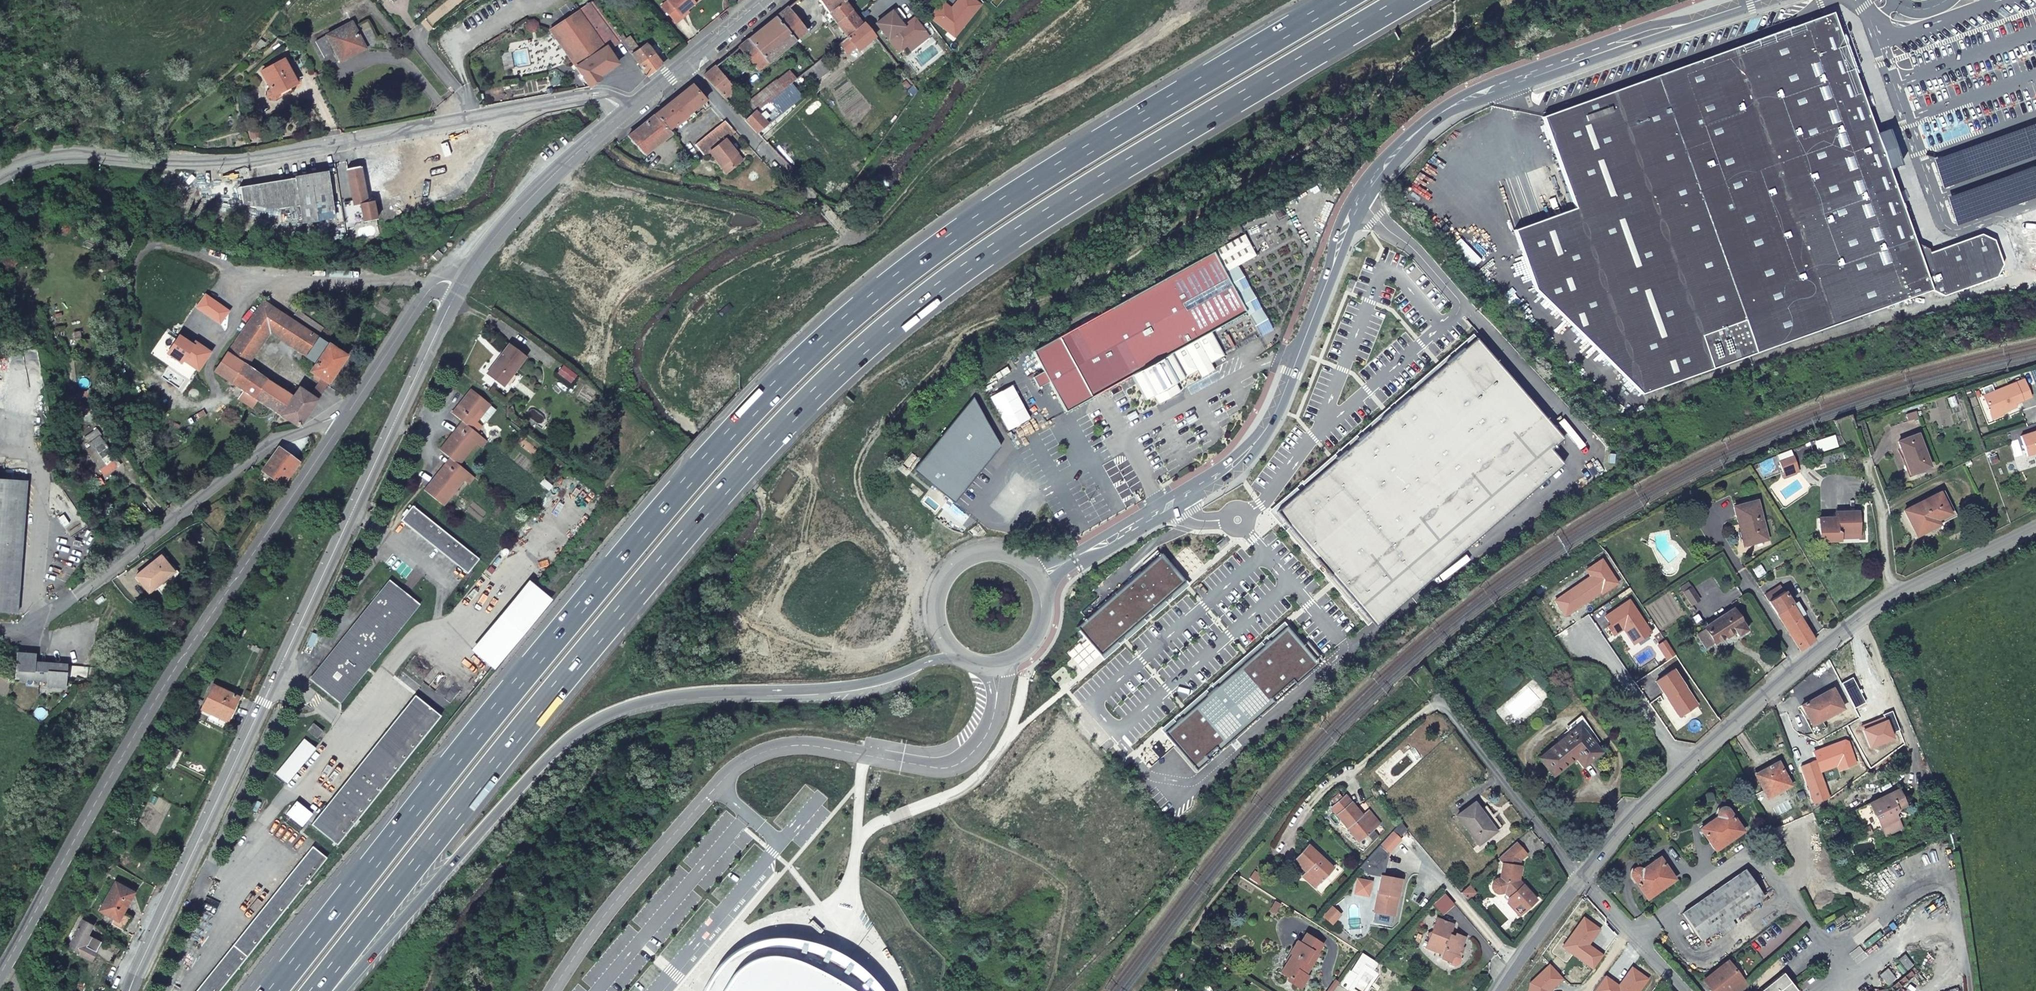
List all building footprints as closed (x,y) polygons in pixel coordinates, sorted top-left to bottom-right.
[(553,33),(590,85),(601,77),(600,76),(618,62),(606,46),(613,41),(619,36),(603,14),(601,16),(592,3),(590,0),(550,28),(553,33)] [(592,3),(601,16),(603,14),(593,0),(590,0),(592,3)] [(662,6),(676,23),(682,17),(681,15),(699,0),(669,0),(662,6)] [(845,0),(817,0),(842,32),(840,34),(844,39),(863,24),(866,22),(858,11),(853,14),(844,3),(846,1),(845,0)] [(928,19),(947,34),(952,29),(958,33),(979,8),(969,0),(960,0),(950,12),(941,4),(928,19)] [(1997,11),(2006,17),(2009,13),(2000,7),(1997,11)] [(1814,328),(1829,323),(1931,286),(1944,292),(1995,274),(2002,261),(2000,258),(1993,237),(1980,231),(1974,233),(1928,249),(1927,245),(1922,243),(1917,241),(1915,242),(1888,166),(1893,164),(1899,162),(1886,126),(1880,128),(1875,130),(1858,82),(1832,8),(1771,30),(1760,34),(1541,112),(1574,204),(1514,226),(1535,286),(1641,390),(1814,328)] [(775,19),(793,43),(805,33),(786,10),(775,19)] [(899,24),(891,14),(876,25),(897,54),(905,48),(923,34),(913,21),(903,29),(898,28),(899,24)] [(775,19),(748,40),(767,64),(793,43),(775,19)] [(2009,22),(2004,24),(2008,34),(2013,33),(2009,22)] [(858,50),(873,37),(863,24),(844,39),(839,43),(847,53),(855,46),(858,50)] [(337,57),(343,68),(366,56),(352,27),(317,46),(326,64),(337,57)] [(958,33),(952,29),(947,34),(953,39),(958,33)] [(619,36),(647,75),(662,64),(648,46),(644,44),(638,48),(629,36),(625,39),(621,34),(619,36)] [(923,34),(905,48),(910,54),(928,40),(923,34)] [(767,64),(748,40),(738,49),(757,72),(767,64)] [(2019,49),(2014,51),(2021,69),(2026,67),(2019,49)] [(828,69),(820,59),(811,65),(803,72),(812,82),(828,69)] [(277,103),(294,94),(292,89),(298,87),(286,62),(263,74),(273,92),(272,94),(271,98),(271,99),(271,101),(272,102),(277,103)] [(715,67),(703,76),(724,98),(735,90),(715,67)] [(788,84),(793,80),(786,72),(755,98),(761,106),(788,84)] [(744,120),(756,133),(770,121),(764,113),(770,108),(777,116),(799,97),(788,84),(761,106),(754,112),(744,120)] [(667,131),(705,101),(692,85),(654,115),(667,131)] [(761,106),(755,98),(747,104),(754,112),(761,106)] [(1974,109),(1969,111),(1975,129),(1980,127),(1974,109)] [(670,135),(667,131),(654,115),(627,136),(643,156),(670,135)] [(725,121),(723,122),(694,147),(703,158),(709,153),(725,140),(735,132),(725,121)] [(742,162),(725,140),(709,153),(726,174),(742,162)] [(1996,140),(1991,142),(1997,160),(2002,158),(1996,140)] [(377,221),(374,204),(368,205),(360,169),(347,172),(359,225),(377,221)] [(218,214),(228,218),(278,212),(280,224),(303,222),(303,225),(336,221),(331,178),(243,188),(243,183),(215,186),(191,183),(189,201),(218,214)] [(1245,312),(1259,337),(1272,330),(1237,265),(1255,255),(1244,235),(1213,252),(1245,312)] [(1211,363),(1225,356),(1211,331),(1245,312),(1213,252),(1031,349),(1041,369),(1047,379),(1063,410),(1129,375),(1143,400),(1152,396),(1156,404),(1179,392),(1174,383),(1197,370),(1201,378),(1214,371),(1211,363)] [(228,350),(247,363),(269,326),(297,345),(310,327),(263,295),(248,319),(228,350)] [(310,327),(297,345),(317,357),(311,368),(321,373),(319,375),(318,376),(324,380),(325,380),(326,378),(346,350),(310,327)] [(182,356),(197,366),(209,348),(193,337),(191,341),(178,331),(166,348),(180,358),(182,356)] [(1564,439),(1475,337),(1275,513),(1373,623),(1410,590),(1414,595),(1564,464),(1551,450),(1564,439)] [(487,371),(504,383),(525,353),(508,341),(487,371)] [(293,393),(285,388),(247,363),(228,350),(216,368),(244,386),(256,394),(282,411),(293,393)] [(1041,369),(1030,374),(1036,384),(1047,379),(1041,369)] [(318,376),(310,390),(316,394),(325,380),(324,380),(318,376)] [(2022,379),(1982,395),(1990,413),(2000,409),(2001,412),(2009,409),(2008,406),(2013,403),(2029,396),(2022,379)] [(300,384),(293,393),(282,411),(298,421),(316,394),(310,390),(300,384)] [(251,403),(256,394),(244,386),(238,395),(251,403)] [(453,408),(465,417),(472,424),(479,416),(492,402),(472,386),(453,408)] [(909,467),(949,499),(997,443),(970,394),(909,467)] [(2000,409),(1990,413),(1992,419),(2002,415),(2001,412),(2000,409)] [(479,416),(472,424),(478,429),(486,420),(479,416)] [(472,424),(465,417),(441,445),(452,454),(460,461),(476,441),(483,433),(478,429),(472,424)] [(2018,437),(2025,457),(2035,453),(2035,431),(2018,437)] [(483,433),(476,441),(483,447),(489,439),(483,433)] [(1910,474),(1928,467),(1916,436),(1896,443),(1903,460),(1904,459),(1910,474)] [(297,464),(277,449),(263,469),(283,483),(297,464)] [(460,461),(452,454),(426,484),(445,501),(464,477),(471,469),(460,461)] [(1794,457),(1780,463),(1786,476),(1800,471),(1794,457)] [(471,469),(464,477),(470,482),(477,474),(471,469)] [(25,475),(0,473),(0,605),(17,606),(25,475)] [(1953,517),(1941,492),(1901,511),(1913,536),(1953,517)] [(1742,524),(1747,544),(1763,540),(1767,540),(1757,501),(1742,505),(1735,507),(1739,525),(1742,524)] [(416,502),(404,517),(471,571),(483,557),(416,502)] [(1840,541),(1840,539),(1839,535),(1859,534),(1858,513),(1835,514),(1835,519),(1818,520),(1819,542),(1840,541)] [(1161,555),(1076,629),(1101,657),(1185,583),(1161,555)] [(157,587),(175,572),(162,556),(137,577),(151,592),(157,587)] [(176,574),(175,572),(157,587),(163,596),(176,574)] [(552,598),(532,581),(477,647),(497,663),(552,598)] [(416,605),(393,585),(319,676),(342,696),(416,605)] [(1691,588),(1684,593),(1693,606),(1700,602),(1691,588)] [(1797,649),(1800,654),(1816,641),(1801,617),(1793,605),(1784,591),(1768,602),(1783,626),(1797,649)] [(1798,602),(1793,605),(1801,617),(1806,614),(1798,602)] [(1607,629),(1612,637),(1622,631),(1625,629),(1627,632),(1624,634),(1633,647),(1649,636),(1628,603),(1604,618),(1610,627),(1607,629)] [(1748,631),(1733,609),(1703,629),(1705,632),(1713,644),(1715,646),(1735,633),(1738,638),(1748,631)] [(176,614),(168,625),(174,630),(182,619),(176,614)] [(1287,627),(1164,736),(1198,773),(1325,662),(1323,660),(1308,643),(1304,647),(1287,627)] [(1713,644),(1705,632),(1700,635),(1708,647),(1713,644)] [(315,642),(309,639),(305,647),(311,650),(315,642)] [(1673,656),(1663,642),(1656,647),(1665,661),(1673,656)] [(17,648),(17,655),(16,662),(24,662),(23,672),(47,674),(47,679),(56,680),(57,676),(64,677),(65,662),(65,659),(57,658),(57,661),(46,659),(34,657),(36,648),(25,648),(17,648)] [(1673,671),(1656,682),(1667,699),(1669,697),(1673,703),(1671,704),(1680,717),(1697,706),(1673,671)] [(1801,706),(1813,726),(1843,708),(1831,688),(1801,706)] [(228,723),(239,702),(218,690),(206,710),(228,723)] [(440,716),(415,696),(311,825),(337,845),(440,716)] [(1568,733),(1539,758),(1554,777),(1576,758),(1584,768),(1602,753),(1596,745),(1600,742),(1580,718),(1566,730),(1568,733)] [(317,738),(324,728),(319,722),(316,725),(313,720),(308,726),(312,729),(310,731),(317,738)] [(304,737),(274,774),(286,783),(316,747),(304,737)] [(175,769),(183,752),(176,748),(167,765),(175,769)] [(1809,763),(1803,748),(1793,752),(1798,767),(1805,765),(1809,763)] [(1754,776),(1766,798),(1789,785),(1777,764),(1754,776)] [(1798,767),(1804,782),(1811,780),(1805,765),(1798,767)] [(1854,812),(1866,836),(1880,829),(1884,838),(1901,830),(1894,816),(1896,811),(1905,807),(1898,791),(1854,812)] [(1338,796),(1332,801),(1336,806),(1343,800),(1338,796)] [(1331,811),(1361,842),(1376,828),(1370,822),(1365,821),(1360,817),(1363,814),(1346,797),(1343,800),(1336,806),(1331,811)] [(312,814),(296,801),(286,814),(302,827),(312,814)] [(1491,825),(1477,807),(1460,819),(1483,851),(1499,840),(1488,826),(1491,825)] [(1700,829),(1715,850),(1743,831),(1727,808),(1722,808),(1719,809),(1718,811),(1717,814),(1717,817),(1700,829)] [(1381,823),(1369,809),(1363,814),(1360,817),(1365,821),(1370,822),(1376,828),(1381,823)] [(1401,822),(1392,832),(1399,838),(1406,828),(1401,822)] [(1399,838),(1392,832),(1364,864),(1372,871),(1387,872),(1390,856),(1399,838)] [(312,846),(196,990),(220,990),(326,858),(312,846)] [(1311,873),(1325,884),(1337,869),(1332,866),(1309,847),(1298,862),(1296,864),(1309,875),(1311,873)] [(1524,864),(1530,858),(1520,847),(1502,862),(1507,868),(1504,883),(1502,883),(1500,883),(1497,885),(1496,887),(1495,891),(1497,894),(1501,897),(1504,896),(1507,895),(1514,904),(1510,907),(1522,920),(1539,905),(1522,885),(1518,884),(1519,879),(1523,880),(1525,871),(1523,870),(1524,864)] [(1631,876),(1648,898),(1674,878),(1659,856),(1641,869),(1637,867),(1633,868),(1632,869),(1630,874),(1631,876)] [(1372,871),(1364,864),(1359,870),(1369,877),(1383,880),(1384,875),(1386,876),(1387,872),(1372,871)] [(1762,897),(1744,870),(1714,891),(1732,918),(1762,897)] [(1396,899),(1401,900),(1404,879),(1386,876),(1384,875),(1383,880),(1376,915),(1378,916),(1376,926),(1393,929),(1395,919),(1397,919),(1399,906),(1395,906),(1396,899)] [(1373,886),(1359,883),(1356,897),(1370,900),(1373,886)] [(122,912),(128,915),(138,893),(118,884),(104,915),(118,921),(122,912)] [(1471,888),(1463,895),(1470,903),(1478,896),(1471,888)] [(1732,918),(1714,891),(1683,913),(1702,940),(1732,918)] [(1446,897),(1435,906),(1440,912),(1451,903),(1446,897)] [(1275,913),(1281,916),(1287,908),(1281,904),(1275,913)] [(1334,911),(1327,920),(1334,926),(1342,917),(1334,911)] [(126,934),(134,918),(128,915),(122,912),(118,921),(115,927),(126,934)] [(1426,950),(1438,955),(1445,958),(1443,961),(1452,965),(1451,967),(1456,969),(1461,966),(1463,961),(1461,960),(1466,950),(1463,948),(1467,939),(1457,935),(1456,937),(1452,936),(1453,933),(1456,927),(1450,925),(1447,924),(1439,920),(1433,934),(1432,935),(1429,936),(1431,939),(1426,950)] [(99,927),(84,921),(72,948),(98,961),(106,944),(94,938),(99,927)] [(1585,922),(1564,950),(1594,973),(1604,960),(1589,949),(1586,948),(1589,945),(1591,946),(1600,934),(1585,922)] [(880,979),(866,963),(849,949),(823,936),(800,929),(777,927),(758,930),(739,937),(723,950),(710,964),(699,984),(696,990),(888,990),(880,979)] [(1294,956),(1313,968),(1317,962),(1315,960),(1310,956),(1312,952),(1318,956),(1326,945),(1309,934),(1303,943),(1299,940),(1292,952),(1295,954),(1294,956)] [(1294,956),(1283,972),(1295,980),(1293,983),(1302,988),(1310,975),(1308,974),(1313,968),(1294,956)] [(1706,981),(1714,990),(1727,990),(1728,990),(1729,990),(1740,990),(1749,984),(1735,967),(1729,971),(1725,966),(1706,981)] [(1530,990),(1553,990),(1563,982),(1551,968),(1530,986),(1530,990)] [(1878,977),(1886,988),(1895,981),(1887,970),(1878,977)] [(1648,984),(1632,973),(1621,988),(1622,990),(1621,990),(1643,990),(1648,984)] [(1783,975),(1762,990),(1796,990),(1783,975)] [(1604,980),(1597,990),(1619,990),(1604,980)]
